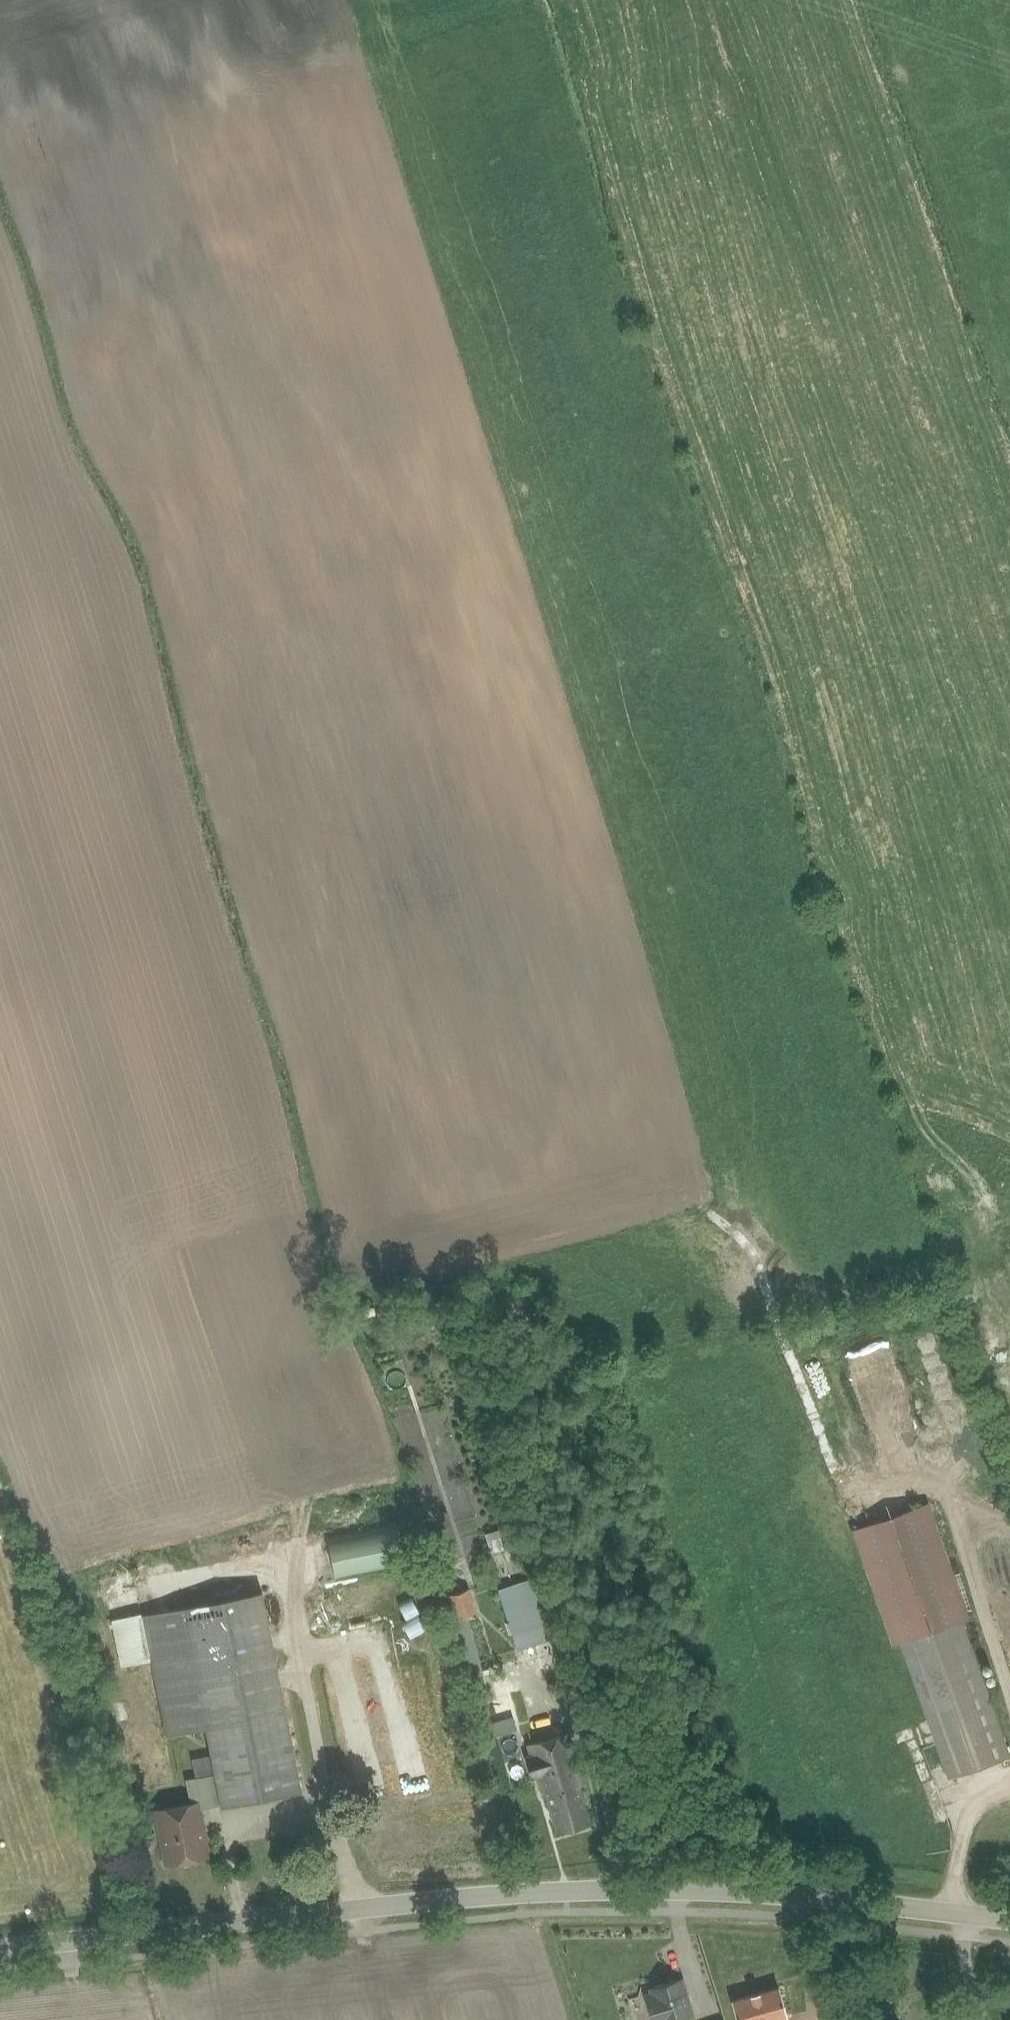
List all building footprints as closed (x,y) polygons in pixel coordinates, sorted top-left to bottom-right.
[(938,1500),(863,1526),(901,1641),(906,1639),(967,1619),(977,1616),(938,1500)] [(333,1574),(384,1565),(378,1531),(327,1540),(333,1574)] [(501,1587),(514,1644),(546,1636),(533,1580),(501,1587)] [(447,1590),(452,1616),(476,1611),(470,1585),(447,1590)] [(219,1804),(304,1786),(262,1586),(141,1611),(166,1730),(202,1723),(219,1804)] [(906,1639),(953,1776),(1009,1757),(1009,1745),(967,1619),(906,1639)] [(511,1713),(492,1721),(497,1732),(516,1724),(511,1713)] [(574,1729),(527,1742),(541,1794),(549,1792),(559,1828),(598,1818),(574,1729)] [(200,1795),(151,1805),(163,1865),(212,1855),(200,1795)] [(680,1980),(643,1990),(651,2019),(690,2019),(680,1980)] [(733,2000),(738,2019),(788,2019),(794,2018),(785,1986),(733,2000)]
